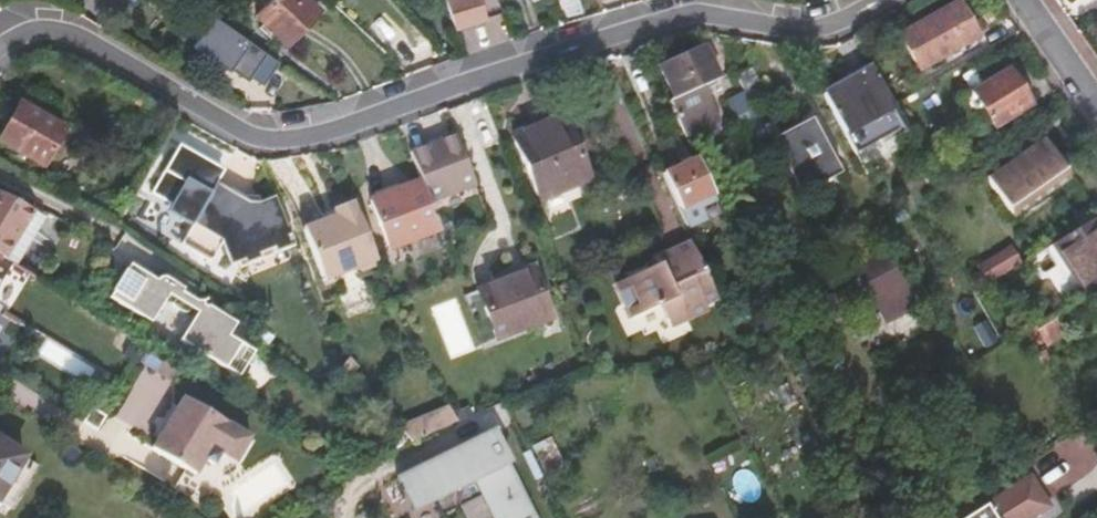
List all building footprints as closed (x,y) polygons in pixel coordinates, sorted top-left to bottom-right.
[(266,6),(256,17),(285,44),(316,11),(305,0),(272,0),(266,6)] [(455,29),(487,19),(482,0),(446,0),(455,29)] [(488,16),(501,14),(499,0),(486,0),(488,16)] [(957,2),(900,35),(918,70),(977,38),(957,2)] [(263,86),(283,59),(216,12),(196,39),(263,86)] [(705,47),(661,67),(690,133),(719,119),(709,95),(723,87),(705,47)] [(893,107),(871,68),(822,94),(844,135),(871,120),(885,145),(907,132),(893,107)] [(751,69),(737,77),(744,90),(751,102),(764,94),(751,69)] [(1010,69),(971,93),(992,129),(1031,106),(1010,69)] [(751,102),(744,90),(731,98),(749,132),(760,155),(774,148),(762,125),(751,102)] [(810,100),(762,125),(774,148),(785,169),(832,144),(810,100)] [(19,105),(0,141),(0,143),(42,165),(61,128),(19,105)] [(560,116),(514,135),(541,199),(587,179),(560,116)] [(760,155),(749,132),(742,136),(753,159),(760,155)] [(474,186),(455,136),(410,153),(420,181),(429,204),(474,186)] [(1042,140),(986,179),(1011,217),(1067,178),(1042,140)] [(721,216),(695,161),(665,175),(690,229),(721,216)] [(390,249),(439,231),(429,204),(420,181),(371,200),(390,249)] [(291,238),(275,199),(257,206),(244,202),(215,185),(209,196),(286,240),(291,238)] [(13,264),(17,267),(33,241),(47,217),(0,193),(0,256),(13,264)] [(286,240),(209,196),(181,244),(212,261),(223,242),(231,262),(286,240)] [(365,272),(379,266),(355,203),(335,211),(338,219),(329,223),(328,220),(305,229),(325,282),(357,269),(360,271),(365,272)] [(1096,217),(1051,246),(1083,296),(1096,288),(1096,218),(1096,217)] [(52,253),(33,241),(17,267),(37,279),(52,253)] [(717,301),(691,245),(673,253),(675,259),(660,266),(648,272),(647,269),(630,277),(631,280),(618,286),(633,321),(662,309),(670,328),(708,310),(706,306),(717,301)] [(863,290),(899,274),(885,247),(850,264),(851,266),(863,290)] [(978,268),(988,286),(1021,265),(1010,247),(978,268)] [(675,259),(673,253),(658,260),(660,266),(675,259)] [(13,264),(0,256),(0,285),(13,264)] [(130,265),(110,297),(151,322),(168,294),(175,298),(172,302),(174,305),(181,310),(187,312),(190,307),(197,312),(180,340),(231,372),(246,348),(227,336),(235,323),(207,306),(202,306),(201,301),(197,302),(180,292),(182,289),(164,277),(160,277),(158,278),(156,281),(130,265)] [(851,296),(863,290),(851,266),(838,272),(846,287),(851,296)] [(532,271),(479,290),(497,339),(550,320),(532,271)] [(916,307),(899,274),(863,290),(881,325),(916,307)] [(845,299),(851,296),(846,287),(835,292),(839,302),(845,299)] [(827,307),(839,302),(835,292),(822,297),(827,307)] [(808,303),(813,313),(827,307),(822,297),(808,303)] [(1055,321),(1038,332),(1047,347),(1065,337),(1055,321)] [(149,348),(119,329),(109,346),(139,364),(142,360),(149,348)] [(182,368),(149,348),(142,360),(175,381),(182,368)] [(490,374),(476,379),(481,391),(494,386),(490,374)] [(250,439),(184,398),(169,423),(172,425),(166,435),(163,433),(152,450),(179,467),(167,486),(198,505),(210,486),(196,477),(205,461),(214,466),(221,456),(226,457),(241,454),(250,439)] [(434,434),(453,425),(445,408),(427,416),(434,434)] [(399,428),(411,443),(434,434),(427,416),(399,428)] [(25,454),(0,438),(0,495),(25,454)] [(551,438),(534,446),(544,467),(561,459),(551,438)] [(525,472),(512,479),(521,497),(533,491),(525,472)] [(970,517),(1032,517),(1045,509),(1029,481),(970,517)] [(533,491),(521,497),(525,506),(537,499),(533,491)]
